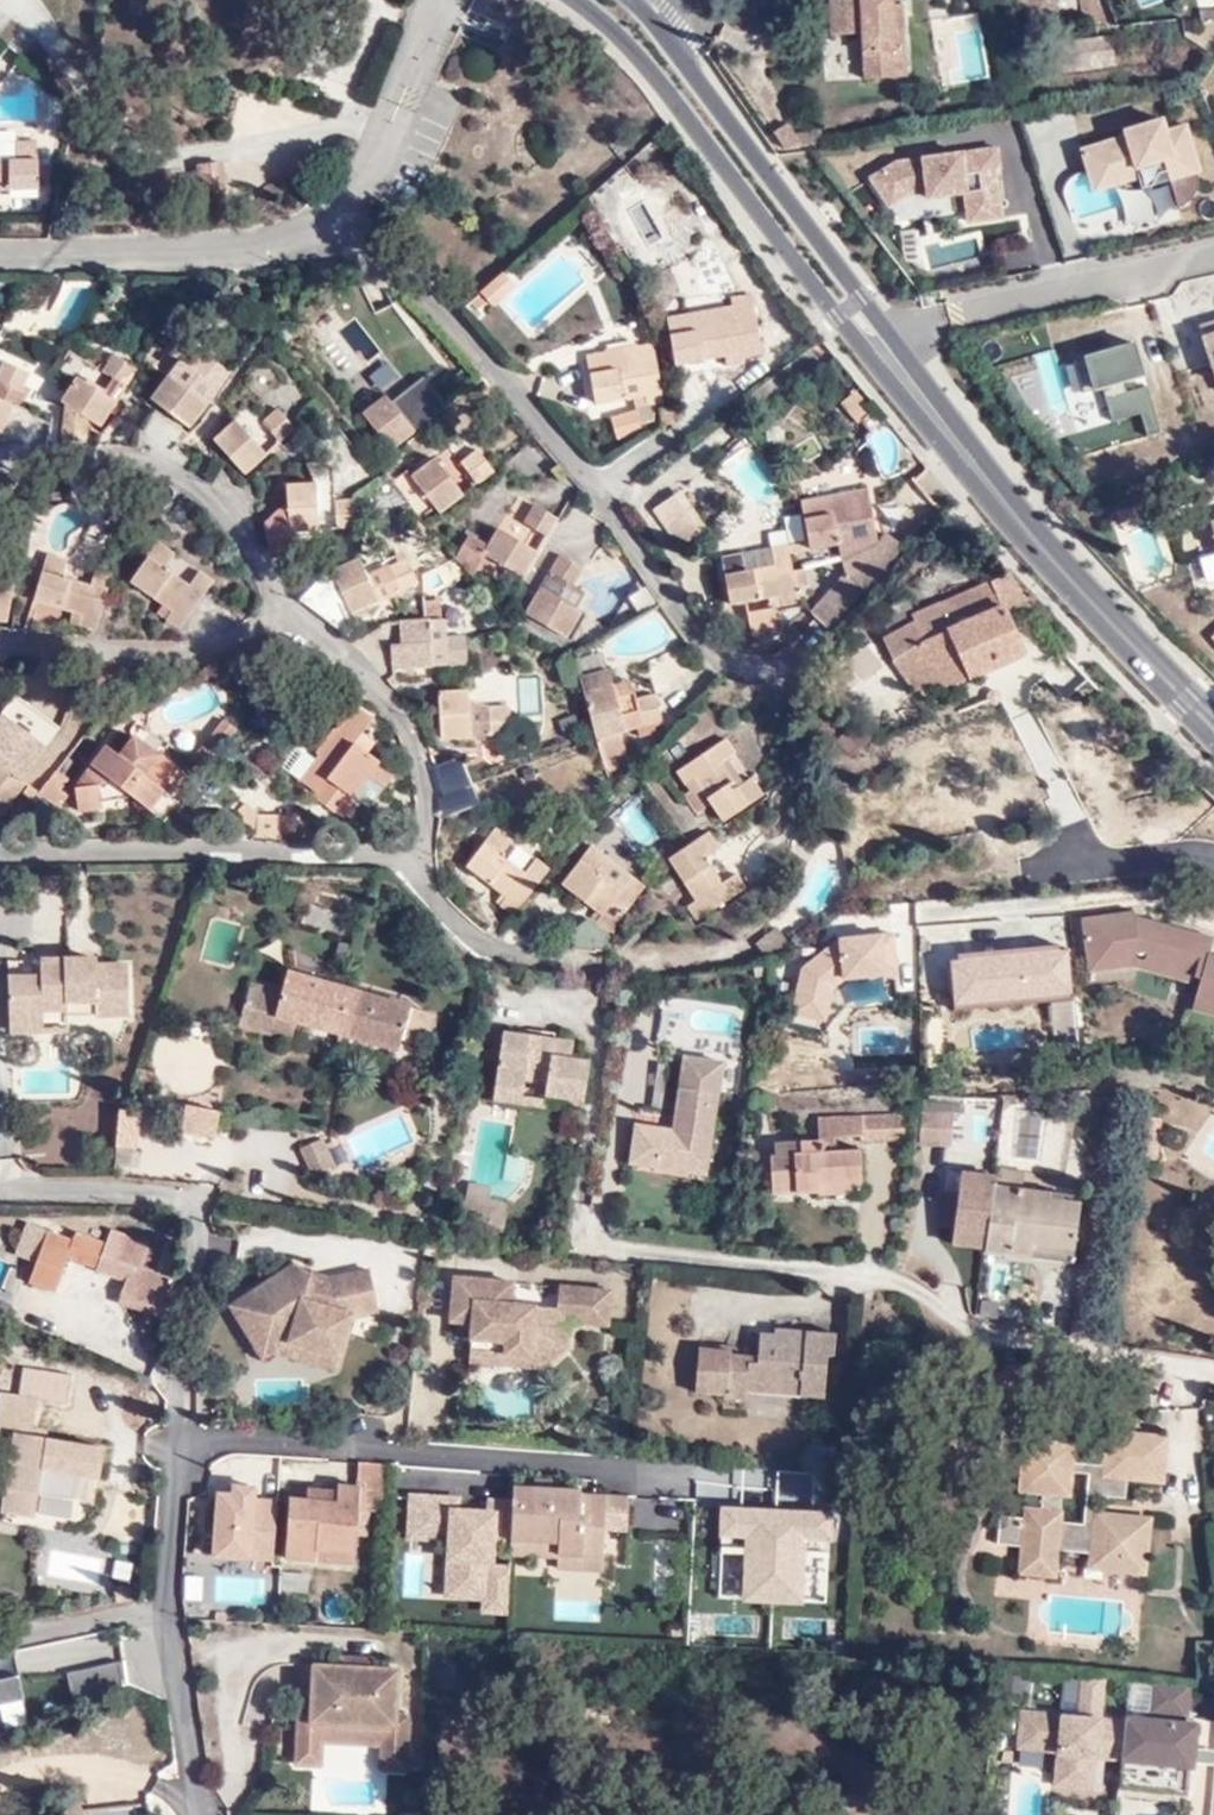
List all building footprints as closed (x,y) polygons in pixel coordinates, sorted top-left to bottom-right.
[(912,95),(909,67),(895,68),(893,26),(890,26),(888,5),(836,10),(838,51),(858,49),(864,99),(912,95)] [(818,11),(822,53),(838,51),(836,10),(818,11)] [(1213,31),(1213,18),(1199,21),(1201,33),(1213,31)] [(895,68),(909,67),(905,25),(893,26),(895,68)] [(1122,37),(1083,44),(1084,57),(1069,59),(1067,50),(1048,55),(1044,41),(1031,44),(1038,81),(1127,62),(1122,37)] [(1084,57),(1083,44),(1080,48),(1067,50),(1069,59),(1084,57)] [(1088,170),(1111,183),(1135,175),(1139,175),(1142,184),(1169,176),(1177,204),(1184,201),(1189,197),(1194,192),(1196,186),(1197,181),(1197,174),(1197,171),(1201,170),(1186,119),(1165,126),(1162,116),(1123,128),(1125,133),(1081,148),(1088,170)] [(789,125),(795,156),(809,153),(805,139),(799,123),(789,125)] [(805,139),(809,153),(824,150),(820,136),(805,139)] [(870,175),(888,204),(906,192),(922,190),(926,189),(927,195),(964,191),(967,210),(1001,205),(995,166),(1000,166),(997,145),(895,159),(870,175)] [(18,156),(0,160),(0,202),(22,201),(18,156)] [(1088,170),(1093,188),(1111,183),(1088,170)] [(968,220),(1002,214),(1001,205),(967,210),(968,220)] [(473,295),(483,308),(507,289),(497,276),(473,295)] [(707,328),(683,334),(679,318),(655,322),(665,368),(716,358),(719,375),(737,370),(722,308),(703,313),(707,328)] [(1213,369),(1213,317),(1199,322),(1213,369)] [(1147,433),(1160,429),(1147,383),(1125,389),(1123,380),(1144,373),(1135,341),(1074,358),(1083,390),(1094,387),(1102,385),(1111,418),(1140,410),(1147,433)] [(650,413),(658,411),(647,352),(580,365),(590,413),(627,406),(629,417),(604,428),(613,449),(638,440),(635,433),(648,429),(650,413)] [(179,380),(201,398),(213,381),(191,363),(179,380)] [(76,426),(88,435),(129,384),(110,369),(97,385),(104,392),(91,404),(72,386),(66,394),(51,411),(43,449),(69,454),(76,426)] [(4,423),(13,407),(19,395),(0,386),(0,421),(4,423)] [(156,389),(151,398),(143,412),(179,434),(193,412),(156,389)] [(406,412),(425,431),(440,420),(437,416),(421,397),(406,412)] [(845,403),(831,414),(848,434),(861,425),(845,403)] [(22,413),(13,407),(4,423),(3,426),(12,429),(22,413)] [(362,429),(392,463),(412,443),(383,410),(362,429)] [(280,455),(284,452),(293,445),(275,425),(261,436),(280,455)] [(223,442),(205,456),(216,467),(240,492),(263,473),(229,437),(223,442)] [(478,488),(493,475),(477,458),(461,471),(478,488)] [(413,486),(444,519),(465,501),(436,467),(413,486)] [(671,546),(702,524),(676,488),(645,509),(671,546)] [(292,544),(322,540),(310,490),(279,496),(284,517),(292,544)] [(92,533),(105,523),(80,494),(64,497),(68,519),(77,518),(92,533)] [(867,543),(856,494),(790,504),(801,550),(807,552),(823,549),(831,578),(836,582),(832,567),(850,561),(851,553),(867,551),(867,543)] [(335,535),(353,532),(348,508),(330,509),(335,535)] [(1111,524),(1121,522),(1119,510),(1108,512),(1111,524)] [(523,526),(542,544),(553,526),(535,513),(523,526)] [(292,544),(284,517),(265,526),(273,564),(295,560),(292,544)] [(522,579),(540,561),(503,534),(492,547),(474,535),(454,557),(475,573),(491,557),(522,579)] [(832,567),(836,582),(859,597),(893,558),(875,540),(867,543),(867,551),(851,553),(850,561),(832,567)] [(365,564),(361,553),(328,565),(336,583),(350,613),(421,582),(405,548),(365,564)] [(808,556),(807,552),(801,550),(778,556),(779,563),(808,556)] [(573,586),(584,569),(562,556),(554,574),(573,586)] [(779,563),(778,556),(759,560),(762,577),(733,585),(729,569),(714,572),(725,616),(768,606),(771,614),(790,609),(779,563)] [(167,647),(178,634),(201,601),(188,588),(174,602),(151,585),(161,571),(146,560),(121,594),(160,625),(152,634),(167,647)] [(425,591),(455,583),(450,565),(420,574),(425,591)] [(47,590),(50,573),(36,569),(23,619),(66,629),(65,642),(85,646),(104,586),(81,582),(77,596),(47,590)] [(573,586),(554,574),(544,591),(577,611),(589,594),(573,586)] [(1008,574),(951,600),(969,638),(984,630),(1000,660),(1026,648),(1011,618),(1034,607),(1008,574)] [(865,601),(859,597),(836,582),(805,619),(811,625),(829,641),(865,601)] [(530,616),(573,642),(588,617),(577,611),(544,591),(530,616)] [(951,600),(920,612),(923,620),(893,633),(888,635),(891,653),(910,692),(954,685),(1000,660),(984,630),(969,638),(951,600)] [(598,643),(612,667),(675,633),(661,608),(598,643)] [(423,662),(420,639),(390,643),(399,692),(445,684),(449,690),(470,685),(463,656),(423,662)] [(538,675),(515,677),(518,711),(541,709),(538,675)] [(591,740),(660,720),(653,693),(637,697),(631,689),(611,695),(609,685),(579,693),(591,740)] [(459,707),(432,712),(438,760),(506,750),(501,719),(482,722),(460,719),(459,707)] [(347,752),(357,739),(338,724),(288,791),(307,807),(308,805),(347,752)] [(188,769),(199,777),(223,745),(212,737),(188,769)] [(132,743),(125,754),(148,771),(150,769),(176,788),(160,809),(170,817),(192,787),(132,743)] [(356,758),(347,752),(308,805),(343,831),(355,816),(348,807),(365,782),(349,767),(356,758)] [(129,818),(155,837),(170,817),(160,809),(176,788),(150,769),(148,771),(125,754),(106,779),(93,769),(70,800),(73,810),(63,813),(69,835),(129,818)] [(693,796),(720,834),(760,806),(752,796),(740,806),(733,798),(722,777),(734,769),(724,754),(676,786),(686,801),(693,796)] [(463,760),(432,766),(442,815),(473,809),(463,760)] [(9,805),(0,798),(0,815),(9,805)] [(278,818),(255,817),(243,806),(237,812),(254,826),(254,842),(278,842),(278,818)] [(1197,828),(1213,844),(1213,810),(1197,828)] [(536,875),(514,856),(522,845),(504,829),(471,867),(514,904),(509,909),(519,918),(557,873),(547,863),(536,875)] [(715,868),(701,853),(684,864),(667,876),(695,915),(691,919),(703,938),(748,906),(737,891),(724,898),(707,875),(715,868)] [(591,960),(641,906),(627,895),(615,908),(595,890),(606,877),(589,863),(547,911),(568,930),(548,951),(591,960)] [(615,908),(627,895),(606,877),(595,890),(615,908)] [(1089,961),(1148,955),(1146,963),(1202,979),(1195,1000),(1213,1006),(1213,957),(1210,956),(1212,947),(1194,938),(1175,932),(1156,928),(1136,928),(1135,917),(1135,912),(1082,920),(1089,961)] [(1135,917),(1136,928),(1156,928),(1175,932),(1194,938),(1212,947),(1213,941),(1213,940),(1135,917)] [(1089,961),(1090,973),(1134,967),(1191,983),(1184,1008),(1213,1017),(1213,1006),(1195,1000),(1202,979),(1146,963),(1148,955),(1089,961)] [(17,983),(18,1032),(51,1031),(53,1021),(82,1021),(138,1020),(137,967),(105,968),(105,962),(48,963),(49,983),(17,983)] [(300,1019),(399,1048),(402,1038),(412,1007),(293,972),(288,987),(279,1013),(247,1004),(242,1023),(294,1039),(300,1019)] [(247,1004),(279,1013),(288,987),(254,978),(247,1004)] [(412,1007),(402,1038),(425,1045),(434,1013),(412,1007)] [(18,1038),(82,1037),(82,1021),(53,1021),(51,1031),(18,1032),(18,1038)] [(578,1043),(508,1033),(501,1080),(551,1088),(550,1098),(587,1104),(592,1061),(577,1059),(577,1057),(578,1043)] [(641,1123),(636,1166),(683,1174),(685,1161),(715,1167),(733,1065),(694,1058),(681,1130),(641,1123)] [(551,1088),(501,1080),(498,1103),(548,1110),(550,1098),(551,1088)] [(189,1105),(182,1131),(217,1139),(223,1112),(189,1105)] [(919,1116),(920,1147),(951,1146),(950,1115),(919,1116)] [(904,1116),(872,1118),(872,1138),(873,1145),(906,1144),(904,1116)] [(872,1118),(821,1120),(822,1140),(872,1138),(872,1118)] [(1150,1162),(1162,1164),(1168,1122),(1155,1120),(1150,1162)] [(823,1152),(822,1140),(802,1141),(804,1153),(823,1152)] [(345,1166),(335,1141),(313,1150),(324,1175),(345,1166)] [(823,1186),(871,1184),(870,1149),(823,1152),(804,1153),(802,1141),(780,1143),(781,1152),(775,1154),(778,1199),(824,1197),(823,1186)] [(683,1174),(713,1178),(715,1167),(685,1161),(683,1174)] [(989,1238),(987,1252),(1018,1257),(1019,1241),(1079,1250),(1086,1198),(1029,1192),(1031,1177),(1009,1174),(1007,1190),(997,1189),(997,1182),(965,1177),(956,1233),(989,1238)] [(824,1197),(871,1196),(871,1184),(823,1186),(824,1197)] [(509,1230),(514,1203),(497,1200),(500,1190),(473,1185),(468,1212),(497,1227),(509,1234),(509,1230)] [(126,1313),(162,1325),(176,1286),(145,1273),(155,1251),(114,1238),(112,1246),(69,1234),(65,1247),(37,1238),(19,1290),(46,1299),(54,1274),(96,1288),(98,1282),(133,1294),(126,1313)] [(284,1325),(331,1346),(346,1308),(377,1296),(365,1261),(329,1274),(326,1286),(308,1279),(314,1266),(308,1255),(250,1276),(260,1302),(246,1306),(258,1336),(267,1332),(284,1325)] [(1070,1321),(1070,1264),(1044,1263),(1043,1321),(1070,1321)] [(329,1274),(314,1266),(308,1279),(326,1286),(329,1274)] [(471,1314),(469,1330),(507,1335),(505,1347),(548,1349),(566,1320),(610,1324),(615,1289),(563,1283),(561,1299),(516,1293),(518,1278),(459,1270),(454,1312),(471,1314)] [(260,1302),(250,1276),(235,1282),(246,1306),(260,1302)] [(543,1363),(575,1343),(566,1320),(548,1349),(505,1347),(507,1335),(469,1330),(466,1353),(543,1363)] [(744,1384),(763,1385),(809,1388),(833,1390),(836,1349),(843,1349),(844,1326),(801,1323),(801,1328),(769,1326),(767,1351),(712,1347),(709,1393),(742,1396),(744,1384)] [(327,1356),(331,1346),(284,1325),(267,1332),(327,1356)] [(807,1406),(809,1388),(763,1385),(762,1403),(807,1406)] [(106,1481),(109,1453),(38,1445),(42,1405),(3,1400),(0,1423),(0,1454),(8,1456),(2,1510),(37,1514),(38,1500),(76,1504),(78,1478),(106,1481)] [(1027,1526),(1158,1535),(1159,1520),(1106,1515),(1107,1502),(1130,1503),(1131,1487),(1173,1489),(1179,1437),(1110,1433),(1106,1468),(1081,1467),(1082,1446),(1030,1442),(1024,1499),(1046,1499),(1046,1510),(1028,1510),(1027,1520),(1027,1526)] [(392,1510),(395,1460),(366,1458),(365,1475),(353,1475),(352,1488),(352,1496),(351,1504),(327,1503),(328,1494),(304,1493),(300,1552),(330,1554),(331,1542),(366,1544),(369,1508),(392,1510)] [(515,1550),(564,1554),(568,1541),(609,1544),(609,1556),(630,1557),(632,1502),(588,1497),(585,1490),(504,1482),(501,1505),(519,1507),(515,1550)] [(327,1503),(351,1504),(352,1496),(352,1488),(329,1486),(328,1494),(327,1503)] [(274,1493),(211,1493),(211,1565),(273,1566),(274,1493)] [(1004,1549),(1024,1551),(1027,1526),(1006,1525),(1004,1549)] [(1158,1535),(1027,1526),(1024,1551),(1022,1579),(1064,1582),(1067,1555),(1094,1557),(1093,1574),(1153,1578),(1158,1535)] [(606,1566),(609,1556),(609,1544),(568,1541),(564,1554),(566,1564),(606,1566)] [(331,1542),(330,1554),(366,1556),(366,1544),(331,1542)] [(95,1582),(98,1559),(51,1553),(48,1576),(95,1582)] [(340,1643),(340,1652),(372,1654),(373,1645),(340,1643)] [(1213,1665),(1213,1644),(1201,1644),(1200,1665),(1213,1665)] [(311,1696),(310,1708),(395,1713),(396,1702),(398,1656),(372,1654),(340,1652),(314,1650),(311,1696)] [(70,1699),(122,1695),(120,1664),(68,1668),(70,1699)] [(1200,1685),(1213,1686),(1213,1665),(1200,1665),(1200,1685)] [(28,1719),(25,1681),(0,1684),(0,1722),(28,1719)] [(1149,1712),(1188,1715),(1190,1688),(1151,1685),(1149,1712)] [(310,1708),(311,1696),(299,1695),(295,1751),(319,1753),(321,1727),(382,1731),(380,1757),(404,1758),(407,1702),(396,1702),(395,1713),(310,1708)] [(1115,1720),(1035,1712),(1032,1748),(1050,1750),(1047,1782),(1075,1784),(1078,1754),(1087,1755),(1112,1757),(1115,1720)] [(1195,1773),(1196,1724),(1121,1722),(1120,1771),(1195,1773)] [(1087,1755),(1078,1754),(1075,1784),(1085,1785),(1087,1755)] [(93,1808),(88,1801),(72,1813),(74,1814),(99,1814),(93,1808)] [(141,1804),(93,1808),(99,1814),(144,1814),(141,1804)]
